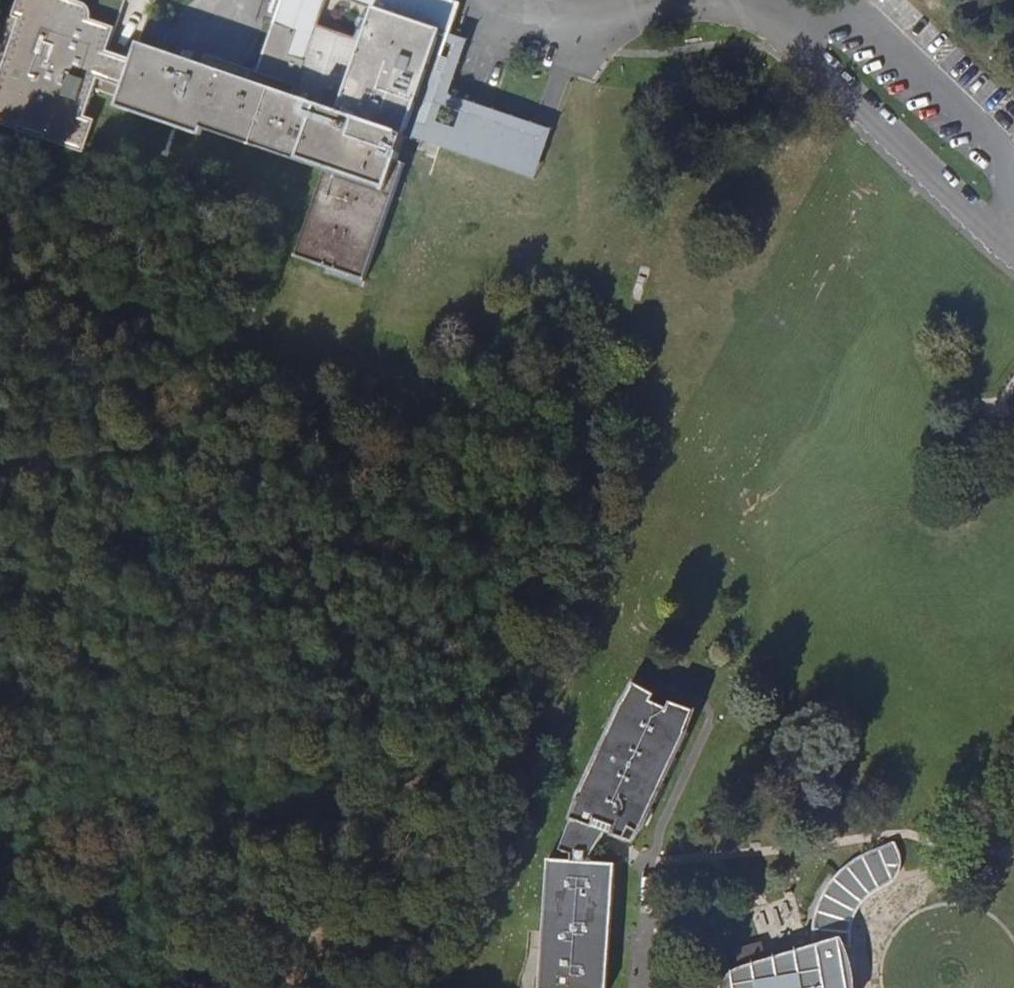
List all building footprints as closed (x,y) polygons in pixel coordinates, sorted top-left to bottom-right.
[(80,0),(18,0),(13,16),(19,18),(0,74),(0,121),(84,150),(95,117),(87,114),(100,77),(125,86),(119,105),(200,133),(203,127),(326,169),(297,255),(365,278),(404,163),(397,160),(404,137),(412,139),(413,137),(413,136),(430,142),(433,132),(528,165),(538,136),(461,110),(461,112),(455,128),(437,122),(428,119),(448,58),(441,56),(445,44),(449,33),(459,3),(452,0),(283,0),(259,70),(296,83),(292,95),(161,50),(163,44),(142,37),(134,59),(109,51),(117,27),(96,20),(95,13),(95,10),(91,4),(80,0)] [(447,94),(465,39),(449,33),(445,44),(452,47),(448,58),(428,119),(437,122),(442,105),(461,112),(461,110),(538,136),(528,165),(433,132),(430,142),(413,136),(413,137),(534,179),(551,130),(447,94)] [(634,681),(626,696),(646,706),(651,698),(644,695),(647,688),(634,681)] [(549,858),(540,987),(608,987),(615,863),(592,862),(592,858),(588,858),(606,831),(634,841),(644,825),(646,826),(655,806),(652,805),(655,799),(657,800),(666,781),(663,780),(666,773),(669,774),(677,755),(675,754),(677,748),(680,749),(688,729),(686,728),(693,707),(670,699),(667,706),(651,698),(646,706),(626,696),(623,701),(621,700),(612,719),(615,721),(612,727),(609,725),(601,745),(603,746),(601,752),(598,751),(590,770),(592,772),(589,778),(587,777),(579,796),(581,797),(561,849),(573,853),(572,860),(549,858)] [(718,978),(716,981),(715,984),(714,987),(853,987),(852,979),(850,968),(844,947),(842,942),(842,935),(844,926),(847,917),(850,910),(854,903),(858,898),(862,893),(868,888),(875,884),(884,878),(892,873),(895,870),(898,866),(899,861),(899,856),(898,849),(897,842),(883,848),(867,855),(857,860),(849,866),(839,874),(835,879),(830,886),(825,895),(821,903),(818,912),(816,922),(814,936),(814,946),(803,949),(777,957),(757,964),(745,967),(738,970),(732,973),(729,976),(723,980),(718,978)] [(738,957),(765,953),(764,943),(737,947),(738,957)]
